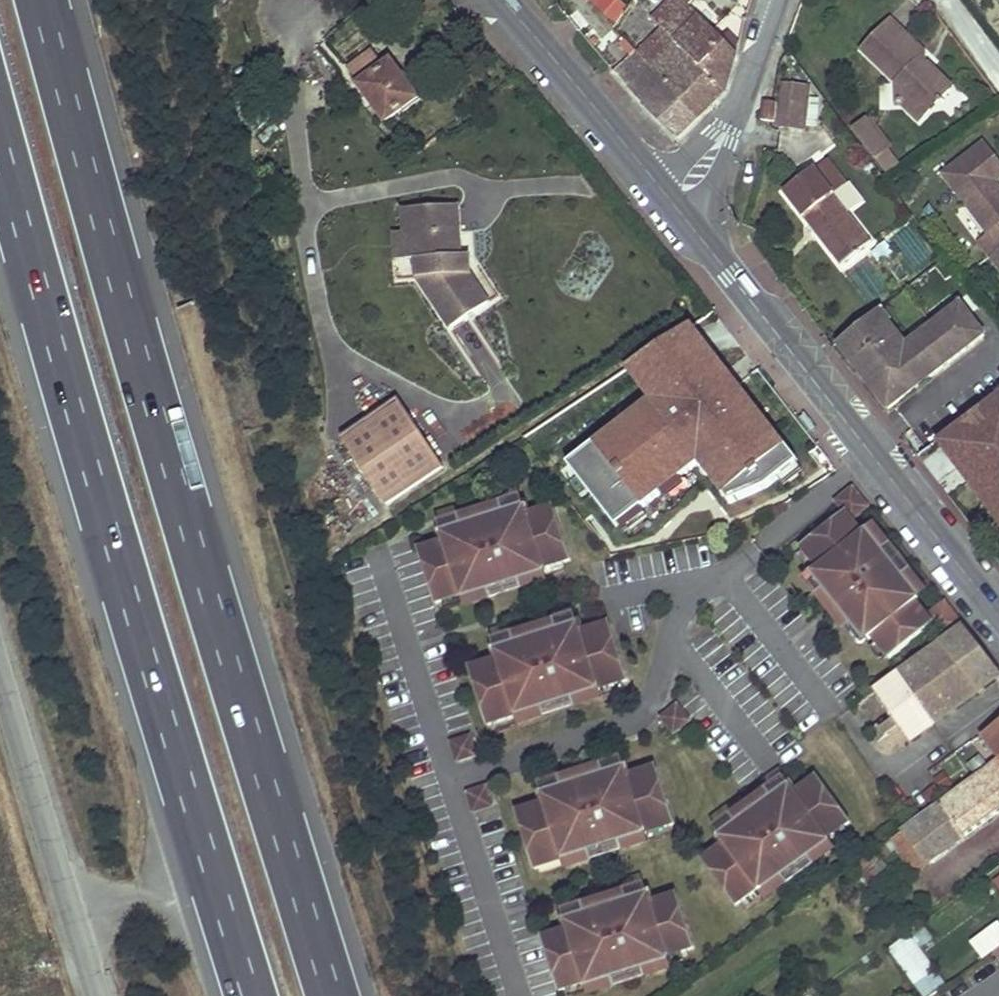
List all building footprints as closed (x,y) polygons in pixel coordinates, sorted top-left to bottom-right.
[(686,7),(691,3),(687,0),(667,0),(650,17),(663,29),(644,48),(704,112),(725,92),(735,58),(686,7)] [(903,33),(892,22),(887,27),(898,37),(903,33)] [(918,48),(903,33),(898,37),(887,27),(863,52),(897,84),(897,107),(901,106),(919,124),(941,101),(935,95),(947,83),(933,70),(931,73),(918,60),(918,48)] [(626,52),(613,39),(601,50),(613,63),(626,52)] [(704,112),(644,48),(617,74),(634,91),(632,93),(643,104),(642,105),(676,139),(704,112)] [(419,100),(392,63),(386,67),(374,51),(349,70),(388,122),(419,100)] [(795,64),(784,64),(778,122),(789,124),(790,117),(802,118),(806,80),(793,79),(795,64)] [(953,89),(947,83),(935,95),(941,101),(953,89)] [(776,123),(778,103),(764,103),(762,122),(776,123)] [(873,118),(855,127),(882,179),(900,170),(873,118)] [(985,143),(943,175),(988,235),(979,242),(991,257),(998,251),(998,192),(998,193),(993,186),(997,182),(998,181),(998,161),(985,143)] [(828,161),(816,170),(834,193),(845,185),(828,161)] [(834,193),(816,170),(786,192),(842,267),(872,243),(834,193)] [(461,207),(403,210),(405,234),(414,234),(416,260),(417,279),(451,330),(491,303),(473,275),(465,275),(464,257),(461,207)] [(405,234),(395,235),(396,261),(416,260),(414,234),(405,234)] [(991,257),(983,263),(995,279),(998,276),(998,251),(991,257)] [(472,256),(464,257),(465,275),(473,275),(472,256)] [(985,335),(962,304),(908,347),(889,322),(884,326),(875,315),(839,344),(861,372),(879,357),(886,352),(894,363),(888,367),(869,382),(890,410),(913,391),(909,386),(927,372),(931,378),(985,335)] [(893,319),(884,308),(875,315),(884,326),(889,322),(893,319)] [(780,425),(711,319),(611,385),(633,416),(699,372),(749,447),(780,425)] [(886,352),(879,357),(888,367),(894,363),(886,352)] [(931,378),(927,372),(909,386),(913,391),(931,378)] [(633,416),(611,385),(580,405),(599,432),(604,441),(615,434),(636,420),(633,416)] [(443,465),(397,398),(341,436),(386,503),(443,465)] [(599,432),(580,405),(569,413),(587,440),(599,432)] [(587,440),(569,413),(547,428),(572,467),(594,452),(587,440)] [(990,431),(985,424),(928,468),(961,512),(998,483),(998,424),(990,431)] [(572,467),(547,428),(529,439),(555,478),(572,467)] [(624,449),(615,434),(604,441),(614,455),(624,449)] [(855,489),(839,501),(847,512),(848,512),(854,520),(870,508),(855,489)] [(520,506),(521,511),(530,515),(534,514),(530,502),(520,506)] [(521,511),(453,532),(448,541),(444,542),(421,550),(438,603),(445,601),(464,595),(466,598),(494,590),(493,587),(520,578),(520,581),(548,573),(547,569),(566,563),(574,561),(557,507),(534,514),(530,515),(521,511)] [(847,512),(804,547),(806,550),(816,563),(821,568),(817,572),(827,585),(825,586),(858,628),(861,626),(871,639),(875,637),(879,643),(889,655),(891,659),(936,624),(918,602),(921,600),(904,577),(901,578),(884,556),(886,555),(869,532),(865,534),(854,520),(848,512),(847,512)] [(451,528),(440,531),(444,542),(448,541),(453,532),(451,528)] [(806,550),(799,555),(809,568),(816,563),(806,550)] [(886,555),(884,556),(901,578),(904,577),(907,573),(890,551),(886,555)] [(566,563),(547,569),(548,573),(550,577),(569,571),(566,563)] [(827,585),(817,572),(811,576),(821,589),(825,586),(827,585)] [(520,578),(493,587),(494,590),(495,595),(522,586),(520,581),(520,578)] [(464,595),(445,601),(448,610),(467,603),(466,598),(464,595)] [(946,604),(930,616),(936,624),(946,637),(962,625),(946,604)] [(572,624),(573,628),(583,633),(587,632),(583,620),(572,624)] [(631,681),(613,624),(587,632),(583,633),(573,628),(506,650),(501,659),(497,661),(471,669),(490,726),(496,723),(518,716),(547,707),(546,705),(573,696),(574,699),(602,690),(624,683),(631,681)] [(858,628),(854,632),(864,645),(871,639),(861,626),(858,628)] [(998,680),(998,672),(964,626),(941,643),(979,695),(998,680)] [(879,643),(872,648),(882,661),(889,655),(879,643)] [(941,643),(896,677),(933,728),(979,695),(941,643)] [(494,649),(497,661),(501,659),(506,650),(505,645),(494,649)] [(933,728),(896,677),(873,693),(910,746),(933,728)] [(624,683),(602,690),(605,698),(627,691),(624,683)] [(573,696),(546,705),(547,707),(548,712),(575,704),(574,699),(573,696)] [(680,707),(665,719),(677,733),(692,721),(680,707)] [(518,716),(496,723),(499,732),(521,725),(518,716)] [(985,741),(998,759),(998,758),(998,731),(985,741)] [(472,738),(454,743),(460,761),(478,755),(472,738)] [(998,813),(998,764),(931,813),(903,833),(926,866),(998,813)] [(619,768),(621,772),(630,777),(634,776),(630,765),(619,768)] [(621,772),(553,794),(548,803),(544,804),(518,812),(536,869),(543,867),(565,861),(593,852),(592,849),(620,840),(620,843),(649,834),(671,827),(678,825),(659,767),(634,776),(630,777),(621,772)] [(853,823),(820,777),(800,791),(797,794),(787,792),(729,834),(728,844),(723,847),(705,861),(738,907),(744,902),(760,890),(762,893),(786,876),(784,874),(807,857),(809,859),(833,843),(830,840),(847,828),(853,823)] [(784,788),(787,792),(797,794),(800,791),(794,782),(784,788)] [(489,788),(471,794),(476,812),(495,806),(489,788)] [(540,793),(544,804),(548,803),(553,794),(551,790),(540,793)] [(671,827),(649,834),(651,842),(673,835),(671,827)] [(852,835),(847,828),(830,840),(833,843),(835,847),(852,835)] [(717,837),(723,847),(728,844),(729,834),(726,830),(717,837)] [(926,866),(903,833),(890,842),(914,875),(926,866)] [(620,840),(592,849),(593,852),(595,856),(622,848),(620,843),(620,840)] [(807,857),(784,874),(786,876),(789,880),(812,863),(809,859),(807,857)] [(565,861),(543,867),(546,876),(568,869),(565,861)] [(760,890),(744,902),(749,909),(765,897),(762,893),(760,890)] [(643,894),(644,899),(653,903),(657,902),(654,891),(643,894)] [(644,899),(576,920),(571,930),(567,931),(544,938),(561,992),(569,990),(588,983),(589,987),(616,978),(616,975),(643,967),(644,969),(671,961),(670,957),(690,951),(697,949),(680,895),(657,902),(653,903),(644,899)] [(563,919),(567,931),(571,930),(576,920),(575,916),(563,919)] [(889,950),(914,985),(922,995),(935,995),(948,987),(910,935),(889,950)] [(690,951),(670,957),(671,961),(673,966),(692,959),(690,951)] [(643,967),(616,975),(616,978),(618,983),(645,974),(644,969),(643,967)] [(569,990),(571,995),(577,995),(590,992),(589,987),(588,983),(569,990)]
